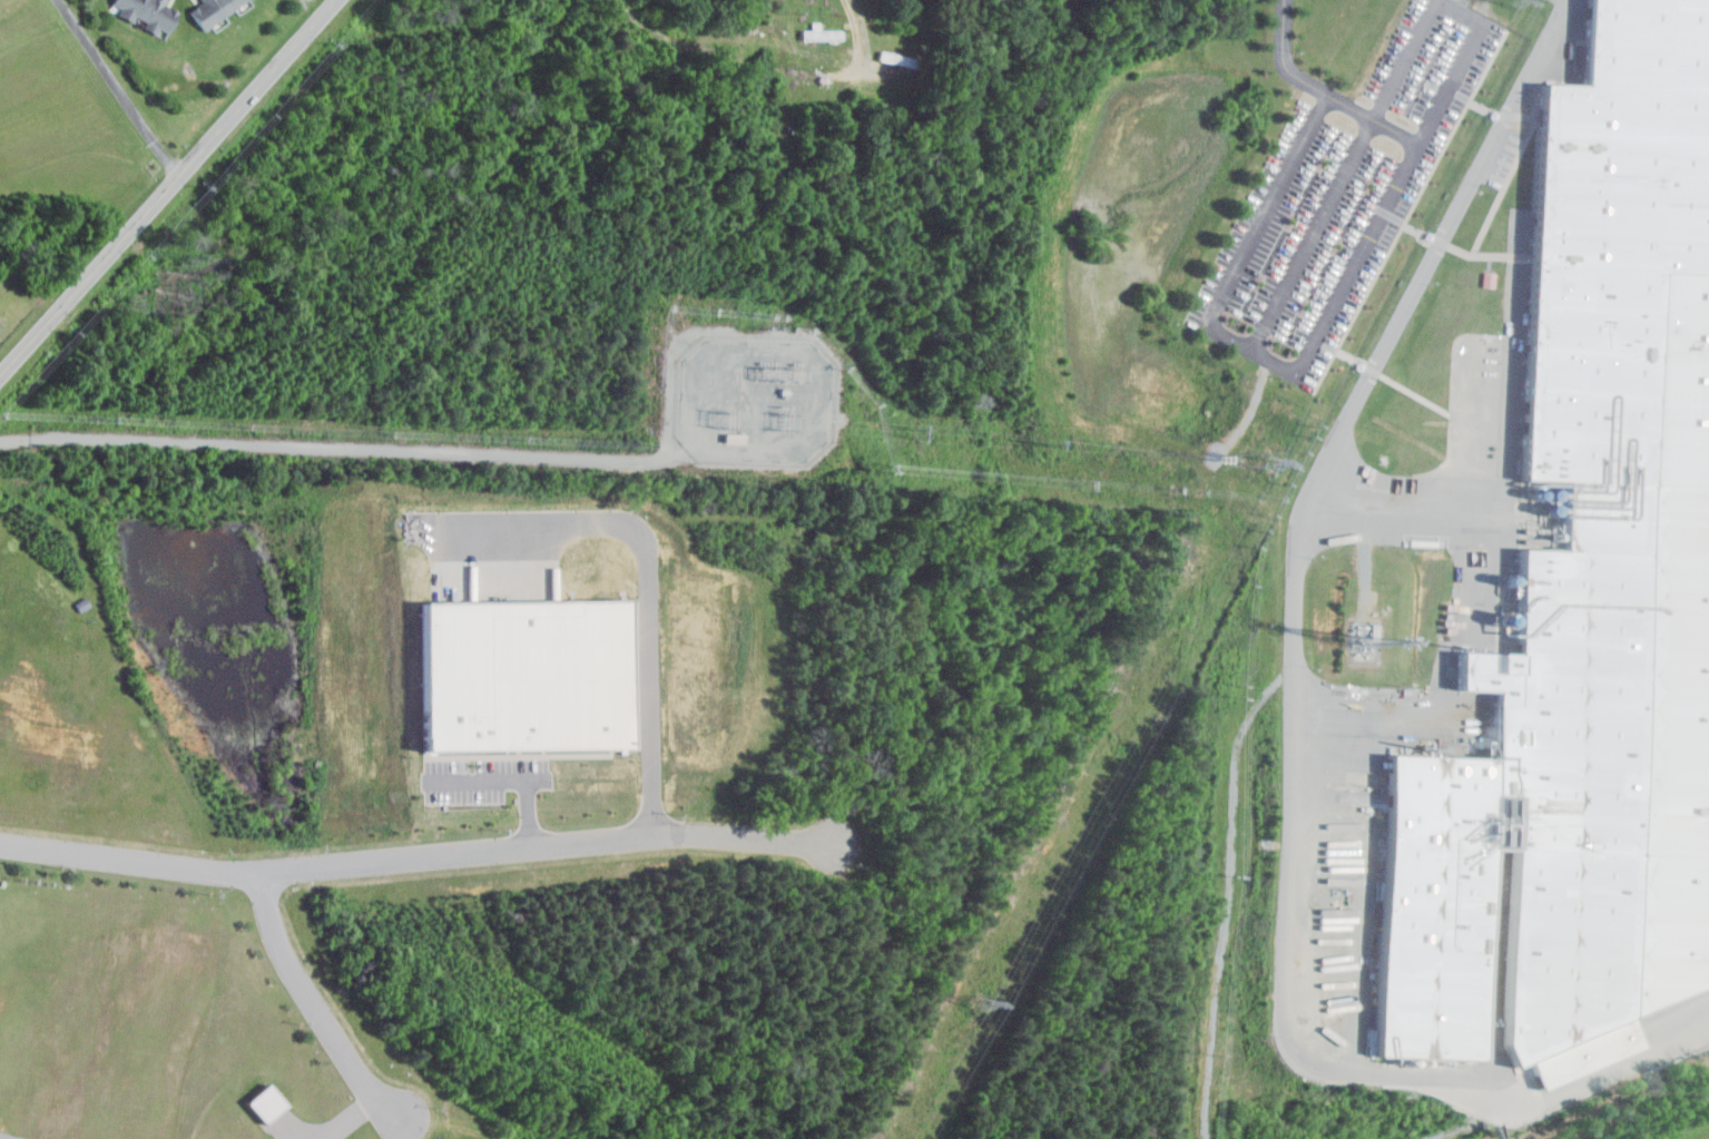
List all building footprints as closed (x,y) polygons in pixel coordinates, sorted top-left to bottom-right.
[(112,3),(114,0),(165,0),(163,4),(181,14),(171,33),(161,28),(158,36),(144,28),(147,20),(137,14),(132,22),(120,16),(122,9),(112,3)] [(203,2),(201,0),(248,0),(206,29),(193,9),(203,2)] [(1579,81),(1582,0),(1708,0),(1708,990),(1507,1066),(1499,1043),(1507,852),(1493,851),(1483,1070),(1372,1064),(1386,747),(1481,752),(1483,695),(1452,693),(1454,649),(1510,651),(1534,79),(1579,81)] [(801,38),(841,40),(841,28),(820,28),(820,20),(810,20),(810,28),(801,28),(801,38)] [(629,599),(631,747),(412,750),(410,601),(629,599)] [(244,1103),(263,1124),(285,1105),(265,1083),(244,1103)]
